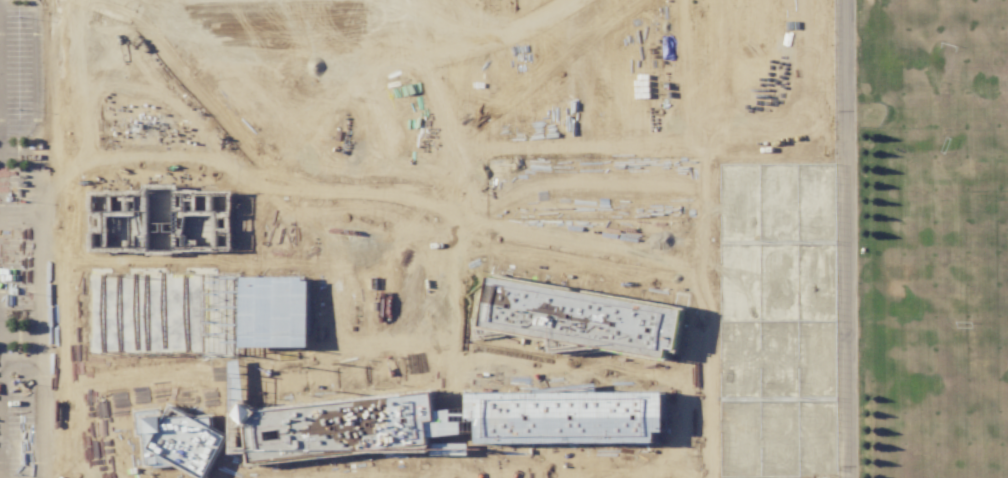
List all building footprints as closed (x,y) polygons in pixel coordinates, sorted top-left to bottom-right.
[(683,307),(488,279),(480,332),(491,334),(491,329),(554,338),(553,344),(665,360),(667,348),(677,349),(683,307)] [(251,460),(430,446),(428,421),(436,420),(434,394),(247,410),(251,460)]
